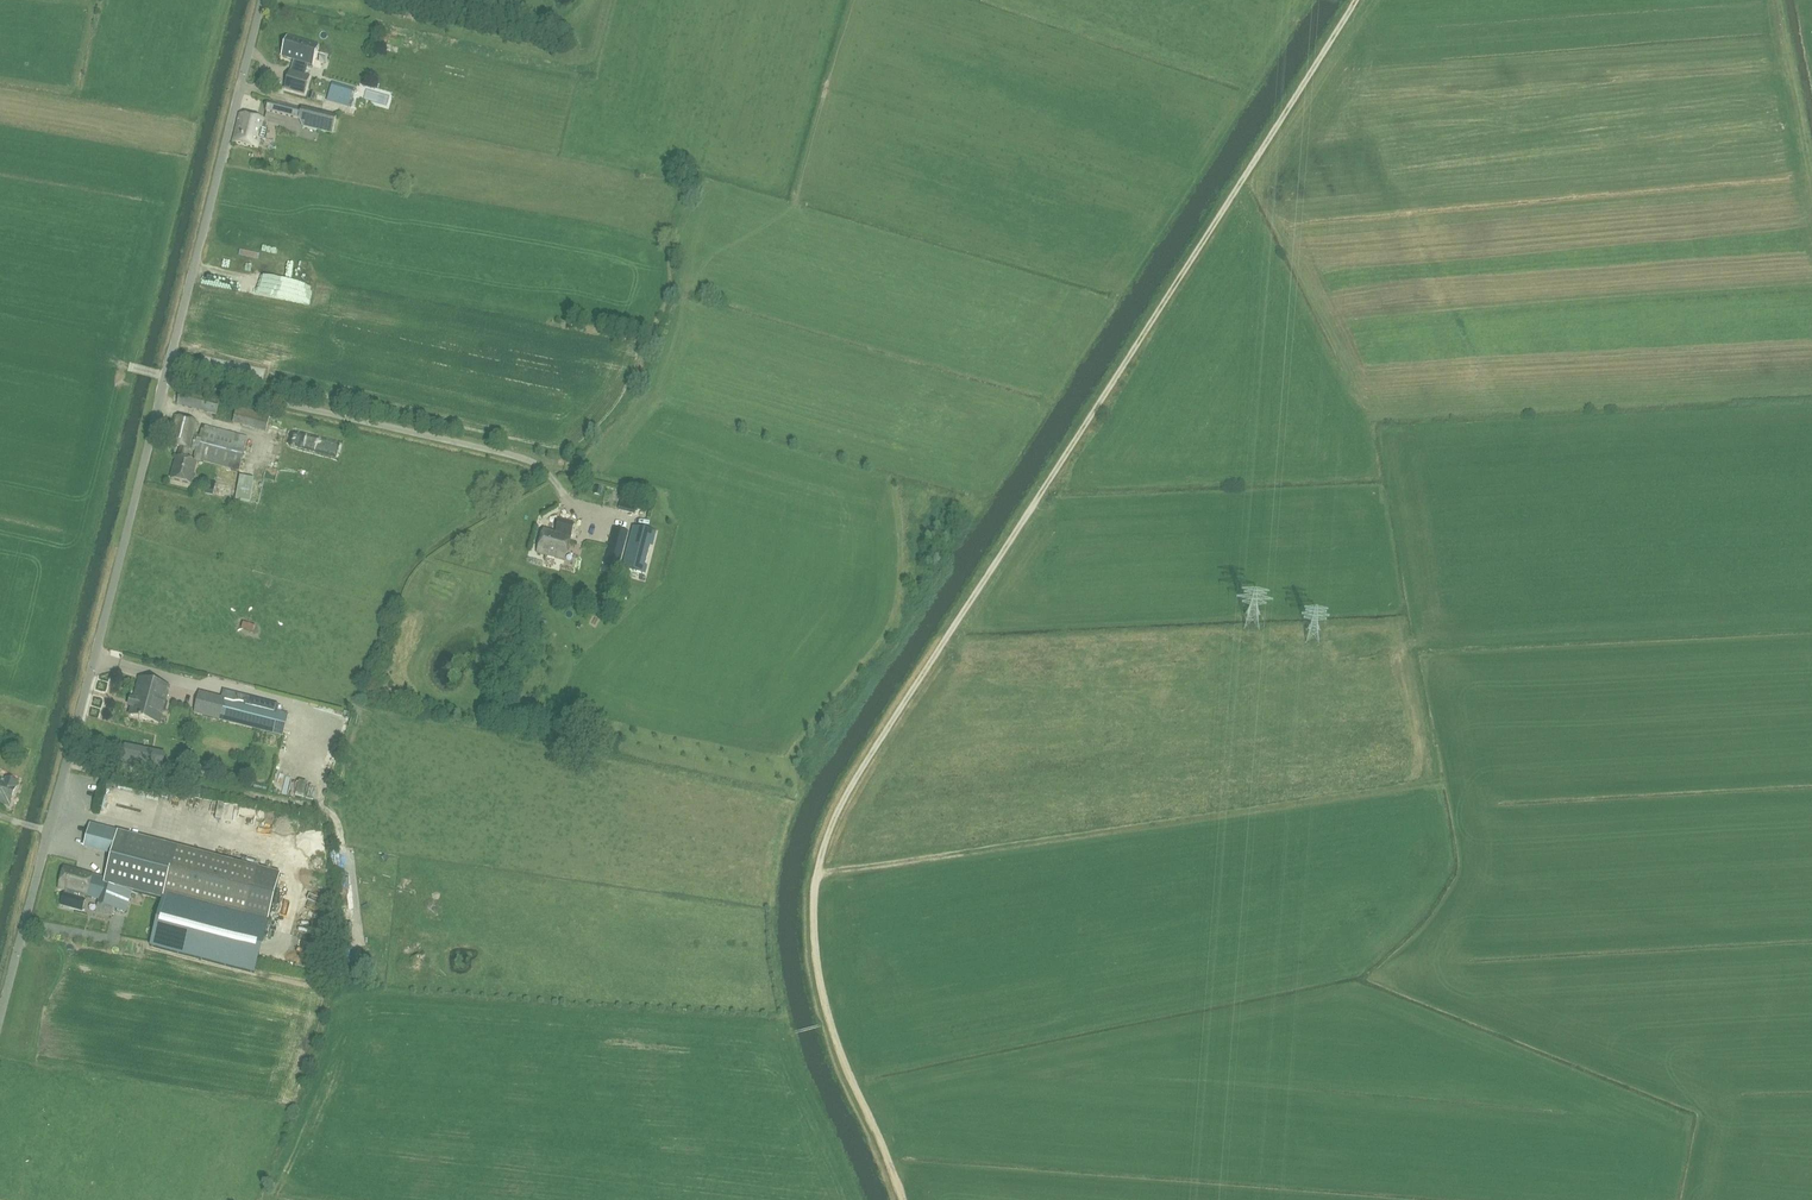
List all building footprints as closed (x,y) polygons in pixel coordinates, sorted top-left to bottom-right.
[(305,75),(308,64),(312,65),(317,45),(289,37),(283,56),(295,60),(292,72),(290,71),(285,88),(304,94),(309,77),(305,75)] [(347,87),(342,104),(350,107),(355,89),(347,87)] [(302,107),(301,108),(269,100),(266,110),(299,118),(298,119),(303,127),(332,134),(337,116),(302,107)] [(264,120),(240,114),(233,142),(258,148),(264,120)] [(180,390),(177,404),(216,414),(219,400),(180,390)] [(264,431),(266,425),(232,414),(230,420),(264,431)] [(174,416),(168,445),(179,447),(177,457),(171,479),(191,484),(197,462),(187,460),(190,450),(195,451),(193,459),(239,472),(248,437),(203,425),(200,436),(196,435),(199,422),(174,416)] [(240,476),(235,499),(250,502),(254,479),(240,476)] [(213,495),(216,481),(209,480),(205,494),(213,495)] [(543,530),(537,554),(547,556),(555,558),(564,561),(567,551),(566,551),(567,546),(568,546),(574,525),(560,521),(556,533),(543,530)] [(614,528),(604,564),(618,567),(628,531),(614,528)] [(634,528),(623,568),(642,573),(652,532),(634,528)] [(134,699),(130,697),(128,707),(132,708),(130,714),(153,721),(153,723),(159,725),(170,687),(166,686),(147,680),(140,679),(137,689),(134,699)] [(200,691),(194,713),(282,736),(288,714),(277,711),(234,700),(236,693),(222,690),(221,696),(200,691)] [(165,755),(125,746),(121,764),(161,772),(165,755)] [(253,767),(227,760),(225,768),(251,774),(253,767)] [(202,767),(199,777),(210,780),(213,770),(202,767)] [(284,776),(278,774),(276,783),(287,786),(291,771),(286,770),(284,776)] [(17,781),(5,777),(5,779),(0,778),(0,804),(9,807),(9,804),(10,804),(17,781)] [(303,789),(305,780),(297,778),(295,791),(313,795),(314,791),(303,789)] [(116,789),(114,800),(130,803),(132,792),(116,789)] [(64,866),(58,889),(66,891),(62,905),(82,911),(85,901),(86,897),(87,895),(98,898),(97,904),(113,908),(126,912),(132,891),(145,895),(163,899),(151,943),(150,946),(255,974),(256,967),(269,920),(245,914),(257,868),(190,850),(124,832),(91,823),(85,847),(110,853),(103,878),(92,875),(93,874),(64,866)]
